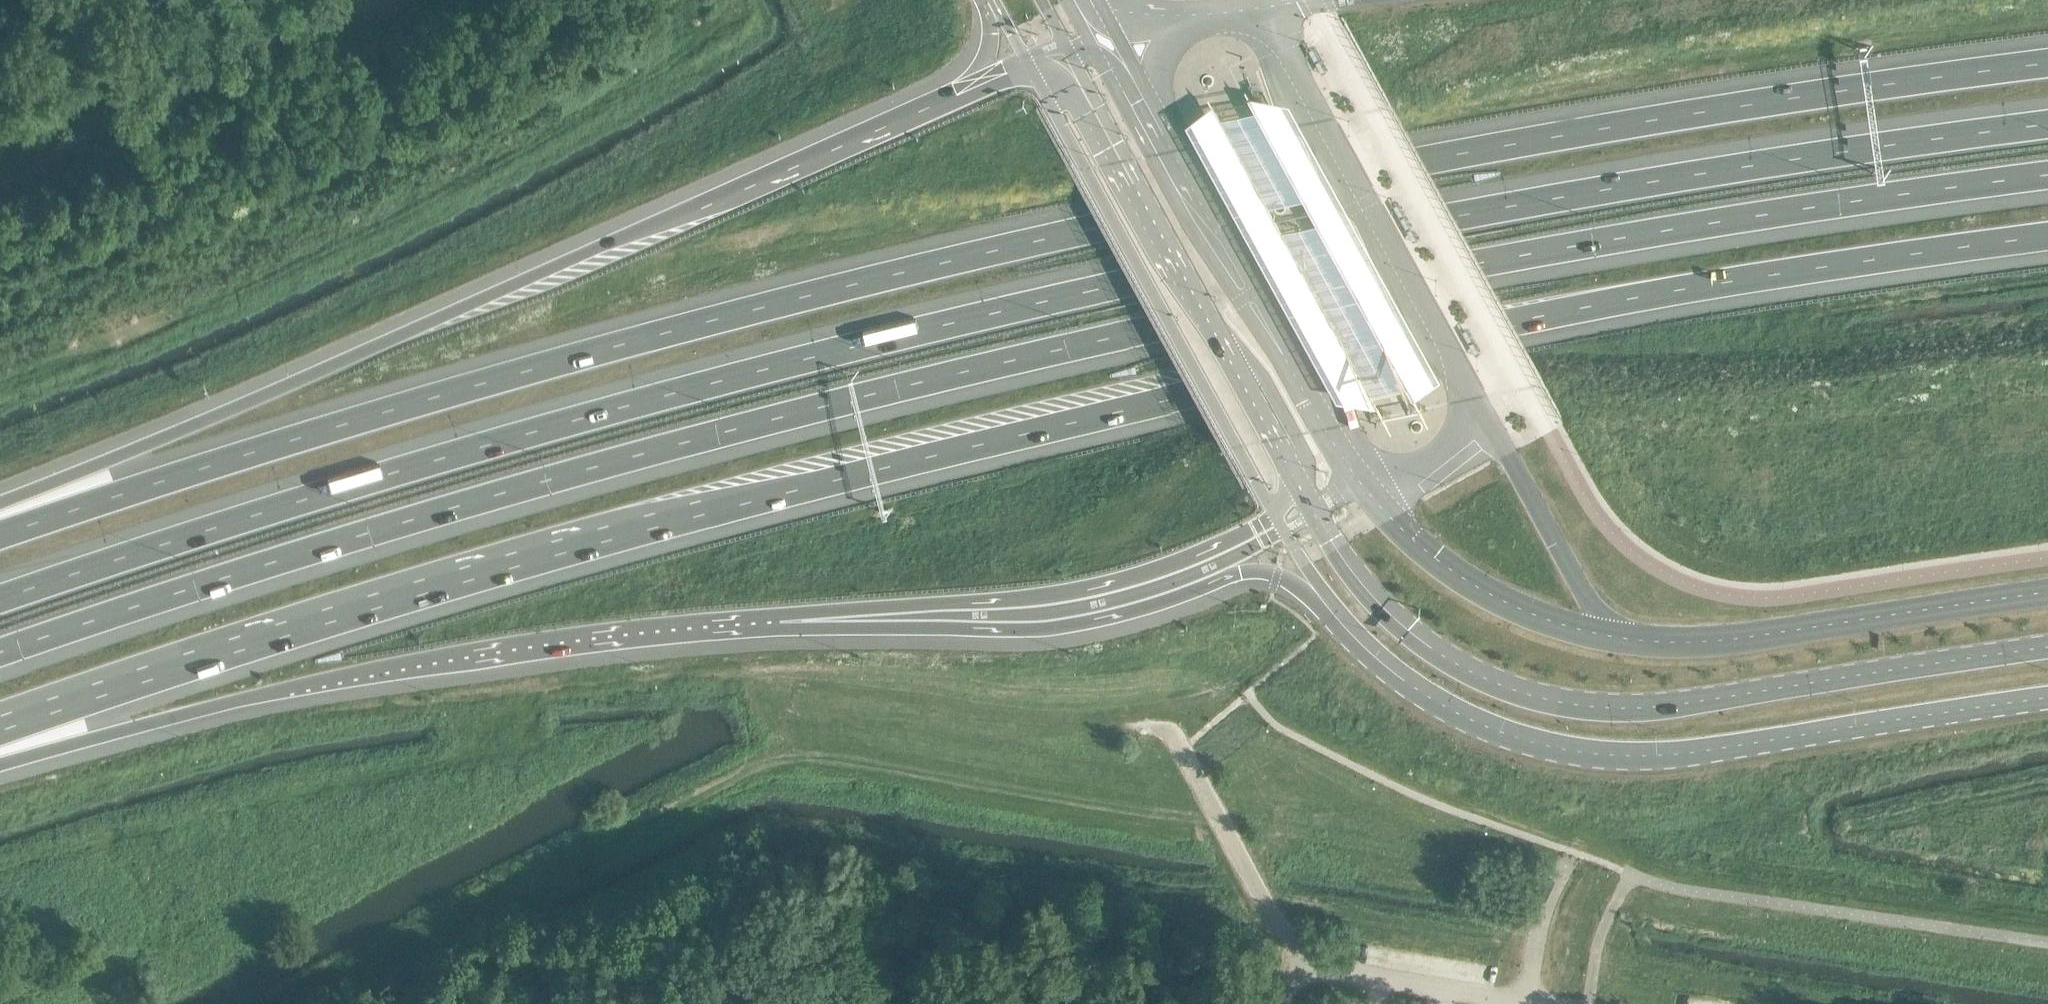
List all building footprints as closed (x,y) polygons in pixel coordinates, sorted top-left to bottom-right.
[(1264,103),(1258,84),(1252,86),(1258,105),(1264,103)] [(1314,186),(1302,158),(1295,160),(1308,189),(1314,186)] [(1252,213),(1258,211),(1243,177),(1237,180),(1252,213)] [(1362,399),(1368,397),(1363,380),(1357,382),(1362,399)]
